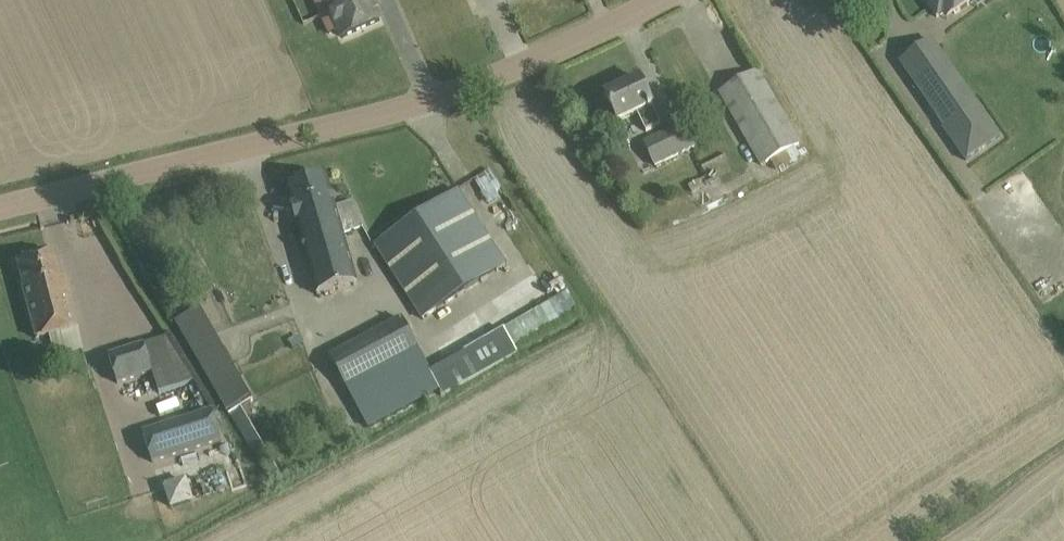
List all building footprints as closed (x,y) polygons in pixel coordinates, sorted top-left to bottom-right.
[(320,15),(329,34),(339,29),(343,38),(380,22),(375,10),(378,8),(374,0),(326,0),(330,10),(320,15)] [(937,17),(943,13),(947,19),(955,14),(973,1),(972,0),(925,0),(937,17)] [(941,64),(914,83),(945,128),(943,129),(966,161),(1000,137),(977,105),(972,109),(966,101),(941,64)] [(757,72),(721,93),(764,164),(770,160),(793,147),(799,143),(757,72)] [(640,78),(605,95),(614,114),(618,122),(637,113),(646,132),(661,125),(652,106),(653,106),(640,78)] [(683,124),(645,141),(656,164),(693,146),(683,124)] [(793,147),(770,160),(777,173),(800,161),(793,147)] [(326,177),(287,188),(293,209),(318,296),(357,285),(343,235),(364,228),(354,207),(346,207),(336,210),(332,198),(326,177)] [(459,192),(375,247),(422,320),(507,265),(459,192)] [(34,256),(16,261),(21,282),(36,337),(48,334),(77,326),(69,297),(64,276),(59,277),(52,251),(34,256)] [(200,307),(175,321),(229,414),(254,399),(200,307)] [(545,329),(534,310),(504,329),(514,346),(545,329)] [(401,319),(330,357),(347,387),(370,430),(440,391),(442,397),(519,353),(514,346),(504,329),(430,371),(417,348),(401,319)] [(145,344),(107,355),(116,386),(154,375),(159,393),(193,383),(165,337),(145,344)] [(212,411),(143,433),(152,462),(222,440),(212,411)] [(185,480),(164,486),(170,507),(191,500),(185,480)]
